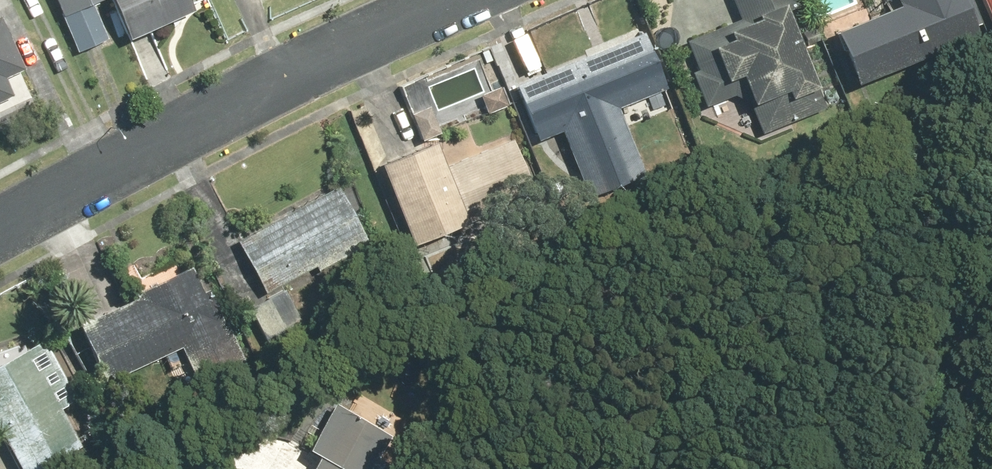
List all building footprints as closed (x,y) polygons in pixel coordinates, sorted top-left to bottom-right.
[(62,17),(64,16),(79,52),(124,33),(111,0),(55,0),(62,17)] [(128,38),(193,10),(189,0),(111,0),(128,38)] [(685,37),(711,103),(745,90),(763,134),(828,108),(787,7),(800,1),(800,0),(732,0),(739,16),(685,37)] [(854,79),(974,31),(962,0),(897,0),(832,27),(854,79)] [(990,17),(991,17),(991,0),(983,0),(990,17)] [(0,16),(0,102),(15,95),(6,76),(25,68),(1,15),(0,16)] [(643,30),(513,81),(536,138),(560,129),(587,196),(645,173),(618,106),(666,88),(643,30)] [(432,136),(377,158),(412,243),(535,193),(512,137),(444,165),(432,136)] [(339,186),(236,238),(263,292),(367,239),(339,186)] [(194,380),(243,358),(211,284),(202,288),(191,262),(132,287),(135,293),(76,319),(102,379),(179,346),(194,380)] [(283,288),(248,306),(269,345),(304,327),(283,288)] [(19,468),(31,468),(31,467),(79,442),(60,406),(75,399),(43,337),(0,360),(0,433),(19,468)] [(306,468),(389,468),(405,441),(334,398),(305,447),(316,453),(306,468)]
